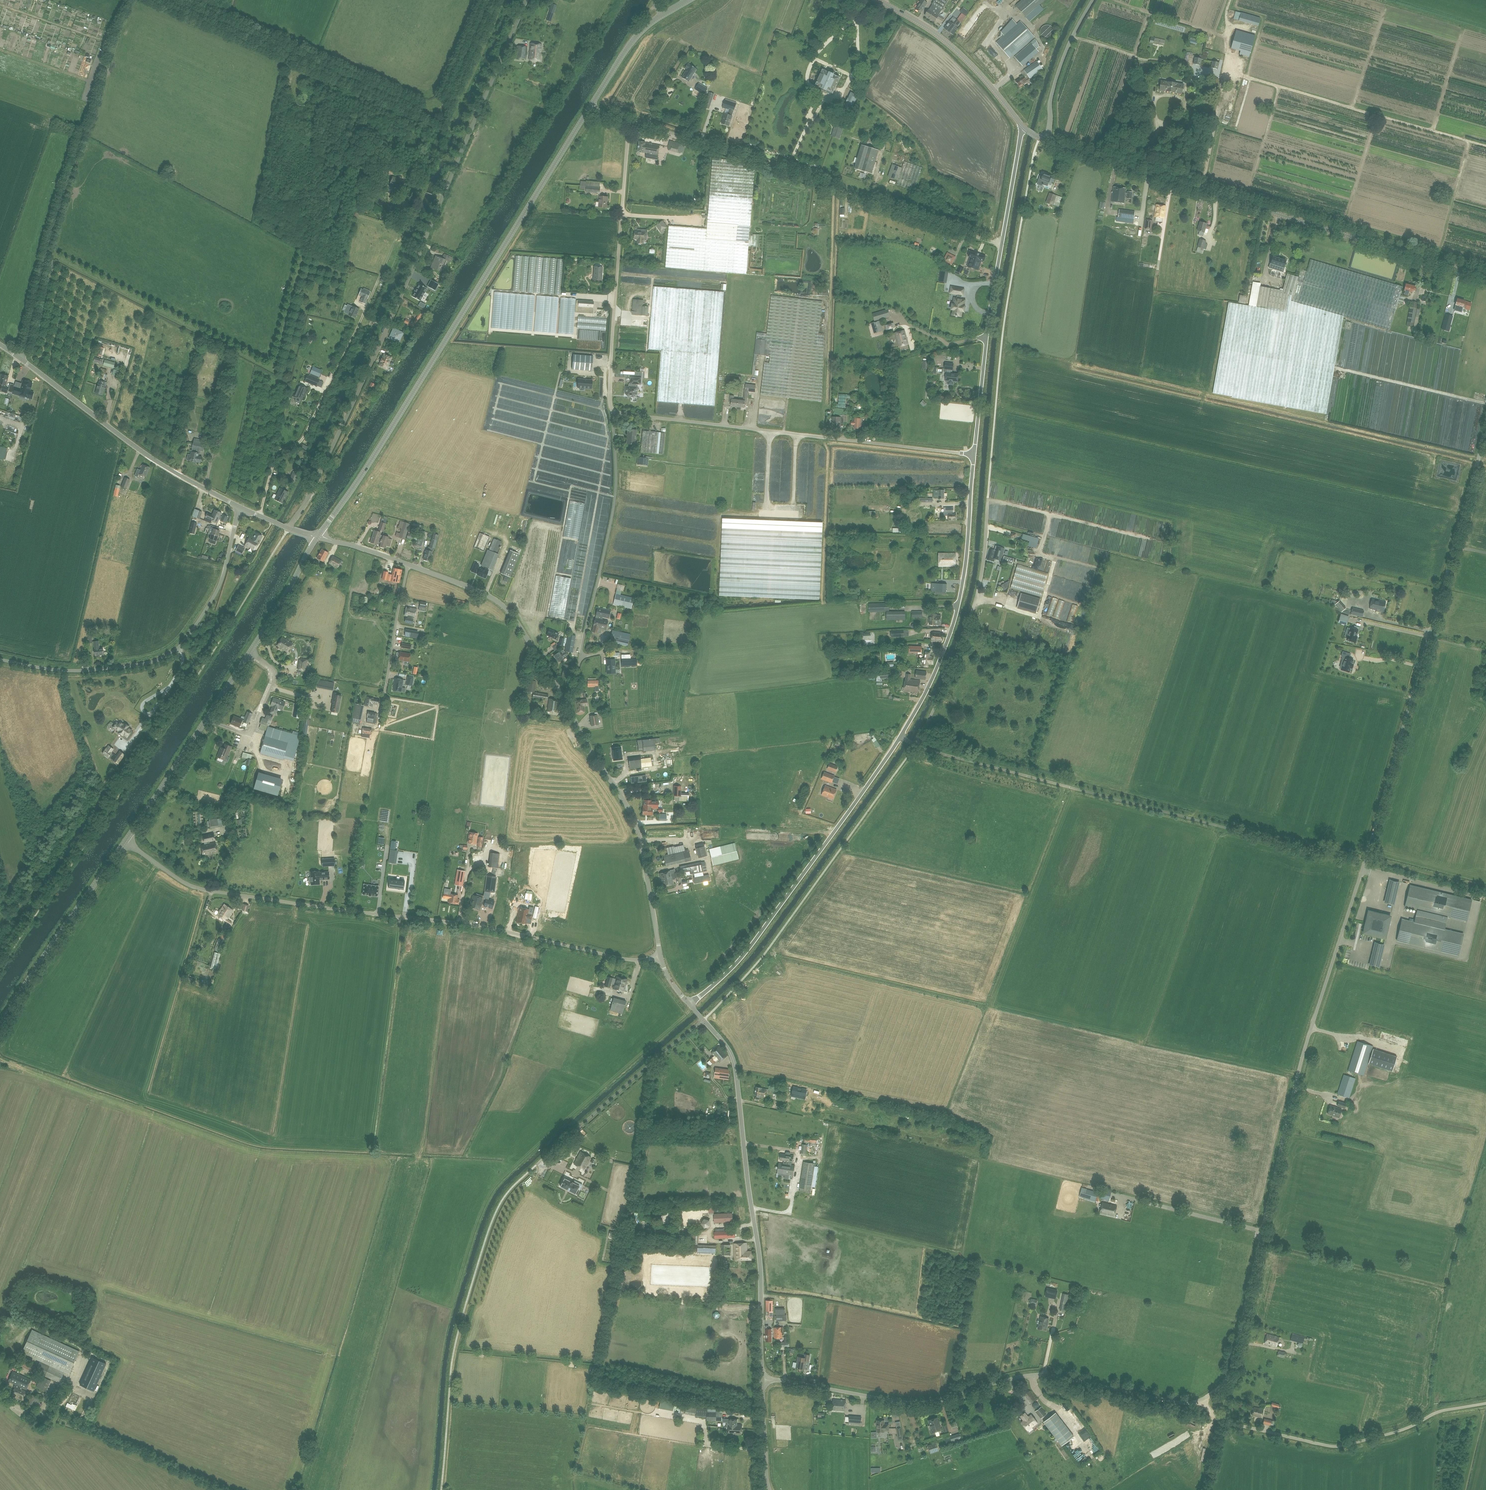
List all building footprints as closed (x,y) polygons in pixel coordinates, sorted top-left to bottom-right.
[(810,9),(821,12),(824,3),(814,0),(812,0),(810,9)] [(915,9),(921,13),(927,3),(922,0),(921,0),(915,9)] [(932,4),(932,5),(928,11),(928,10),(925,16),(935,21),(937,18),(942,21),(944,19),(939,15),(942,10),(942,11),(949,0),(935,0),(932,4)] [(1016,5),(1025,17),(1045,0),(1022,0),(1016,5)] [(551,22),(556,5),(552,4),(546,20),(551,22)] [(810,10),(806,28),(812,30),(817,12),(810,10)] [(1146,14),(1140,33),(1143,34),(1149,16),(1146,14)] [(950,33),(956,26),(957,27),(960,23),(956,19),(953,24),(950,21),(945,28),(950,33)] [(1020,21),(996,42),(1010,58),(1034,37),(1020,21)] [(1236,30),(1231,48),(1240,51),(1239,54),(1249,57),(1255,36),(1236,30)] [(1023,66),(1039,52),(1031,42),(1014,57),(1023,66)] [(531,44),(529,59),(540,60),(541,45),(531,44)] [(526,59),(527,47),(517,46),(515,58),(526,59)] [(1200,65),(1202,59),(1195,57),(1193,64),(1200,65)] [(1030,79),(1043,69),(1037,61),(1024,70),(1030,79)] [(1218,70),(1219,63),(1212,61),(1211,68),(1218,70)] [(688,69),(684,74),(682,77),(689,81),(696,69),(688,64),(686,68),(688,69)] [(992,72),(996,78),(1002,74),(997,68),(992,72)] [(816,85),(832,93),(839,78),(823,71),(816,85)] [(1023,76),(1011,85),(1017,92),(1019,91),(1021,94),(1025,91),(1023,88),(1029,84),(1023,76)] [(1160,90),(1182,94),(1183,84),(1161,81),(1160,90)] [(704,95),(708,89),(699,83),(695,90),(702,94),(699,98),(701,99),(703,95),(704,95)] [(851,111),(858,96),(851,92),(848,98),(846,101),(847,102),(844,107),(851,111)] [(709,109),(712,99),(708,97),(704,107),(709,109)] [(722,107),(729,110),(727,115),(724,114),(723,117),(724,117),(722,123),(729,126),(732,116),(733,111),(734,111),(736,104),(725,100),(722,107)] [(683,145),(670,141),(667,149),(681,153),(683,145)] [(638,152),(643,153),(646,153),(646,158),(657,160),(660,145),(644,142),(644,143),(640,142),(638,152)] [(878,150),(862,145),(855,168),(871,173),(878,150)] [(728,160),(713,159),(707,229),(669,226),(665,267),(704,270),(746,274),(755,168),(743,167),(743,164),(728,163),(728,160)] [(885,170),(888,161),(882,159),(879,168),(885,170)] [(922,168),(904,161),(902,167),(898,180),(896,184),(915,191),(922,168)] [(891,178),(898,180),(902,167),(896,165),(891,178)] [(1050,175),(1050,176),(1049,175),(1049,174),(1043,172),(1043,173),(1042,172),(1039,174),(1037,183),(1042,185),(1042,184),(1047,185),(1049,183),(1050,180),(1054,182),(1055,177),(1050,175)] [(393,177),(390,184),(401,188),(404,181),(393,177)] [(1124,203),(1125,196),(1127,196),(1127,199),(1131,199),(1132,193),(1127,192),(1127,194),(1125,194),(1126,189),(1113,187),(1111,202),(1124,203)] [(1058,206),(1062,197),(1049,193),(1046,203),(1058,206)] [(607,208),(608,197),(600,196),(599,207),(607,208)] [(1156,205),(1155,217),(1164,218),(1166,206),(1156,205)] [(1118,217),(1134,219),(1135,211),(1119,209),(1118,217)] [(1152,230),(1153,221),(1145,220),(1144,229),(1152,230)] [(665,232),(664,229),(667,227),(663,222),(658,225),(662,230),(661,231),(662,234),(665,232)] [(1197,230),(1199,231),(1198,235),(1203,236),(1204,232),(1204,233),(1207,224),(1200,222),(1197,230)] [(645,232),(635,231),(635,239),(638,239),(638,243),(644,244),(645,232)] [(1200,239),(1196,252),(1202,253),(1203,249),(1206,249),(1208,244),(1205,243),(1206,241),(1200,239)] [(970,257),(982,261),(984,261),(986,256),(969,251),(968,256),(970,257)] [(943,261),(951,265),(956,257),(947,252),(943,261)] [(448,261),(435,256),(430,268),(440,272),(443,266),(445,267),(448,261)] [(982,261),(970,257),(967,266),(978,270),(982,261)] [(1271,263),(1270,268),(1273,269),(1275,265),(1279,266),(1278,268),(1283,270),(1284,267),(1284,268),(1286,261),(1281,260),(1281,259),(1273,257),(1271,263)] [(1301,269),(1298,277),(1291,275),(1287,274),(1283,290),(1260,287),(1257,307),(1229,302),(1213,393),(1232,396),(1232,397),(1326,414),(1343,316),(1390,330),(1398,301),(1403,302),(1405,296),(1400,295),(1403,287),(1311,260),(1307,271),(1301,269)] [(595,267),(594,280),(602,280),(603,267),(595,267)] [(436,284),(428,280),(425,286),(432,290),(436,284)] [(1408,295),(1409,292),(1412,292),(1412,290),(1415,291),(1416,287),(1413,286),(1414,286),(1406,284),(1404,291),(1405,291),(1404,294),(1408,295)] [(427,290),(420,286),(413,298),(421,303),(427,290)] [(653,286),(652,307),(651,316),(648,349),(661,350),(657,401),(715,406),(724,292),(653,286)] [(819,296),(828,296),(828,289),(826,288),(826,287),(819,287),(819,296)] [(957,317),(957,316),(961,316),(963,311),(965,311),(967,304),(966,304),(966,299),(962,297),(962,295),(963,295),(964,289),(950,287),(949,293),(957,294),(956,299),(955,299),(954,304),(952,304),(951,309),(953,310),(952,315),(956,315),(956,316),(957,317)] [(363,295),(362,298),(360,302),(365,304),(370,292),(369,292),(363,290),(361,289),(359,293),(363,295)] [(494,290),(490,327),(511,329),(511,322),(517,321),(518,325),(518,324),(517,318),(517,315),(517,314),(517,313),(517,312),(518,309),(514,308),(517,308),(517,306),(522,306),(522,304),(528,304),(523,305),(532,306),(534,295),(523,294),(523,293),(494,290)] [(555,333),(557,296),(536,295),(533,331),(555,333)] [(1238,303),(1245,304),(1247,296),(1240,295),(1238,303)] [(757,333),(752,375),(758,375),(759,371),(755,370),(757,355),(769,356),(770,356),(770,361),(764,361),(764,363),(761,394),(821,401),(824,334),(818,333),(822,302),(783,297),(771,296),(767,334),(757,333)] [(642,306),(643,306),(643,300),(633,299),(632,315),(642,315),(642,306)] [(1464,301),(1465,301),(1457,299),(1455,305),(1456,305),(1456,308),(1462,310),(1464,311),(1465,309),(1469,311),(1471,303),(1464,301)] [(1411,301),(1406,326),(1417,327),(1419,311),(1417,311),(1418,302),(1411,301)] [(349,315),(355,317),(359,309),(352,306),(349,315)] [(875,313),(877,320),(890,316),(888,310),(875,313)] [(1449,330),(1453,316),(1446,314),(1442,329),(1449,330)] [(605,331),(605,317),(577,316),(577,321),(576,321),(576,328),(576,334),(604,335),(604,331),(605,331)] [(404,322),(413,328),(415,325),(406,319),(404,322)] [(884,331),(881,321),(871,323),(874,334),(884,331)] [(1349,333),(1352,323),(1346,321),(1342,331),(1349,333)] [(390,334),(393,335),(391,339),(397,341),(401,332),(392,329),(390,334)] [(909,344),(905,331),(895,334),(899,347),(909,344)] [(879,337),(882,337),(883,344),(887,343),(886,336),(883,336),(883,333),(878,334),(879,337)] [(386,369),(391,357),(383,354),(378,365),(386,369)] [(573,355),(572,369),(592,371),(593,356),(573,355)] [(104,359),(104,360),(95,357),(93,362),(100,363),(99,364),(103,365),(114,368),(115,362),(104,359)] [(947,373),(946,382),(949,382),(948,384),(953,385),(954,381),(958,382),(958,374),(951,373),(951,370),(953,370),(954,363),(946,362),(945,369),(948,369),(947,373)] [(322,368),(312,364),(309,372),(318,376),(322,368)] [(107,370),(101,368),(101,367),(98,366),(97,372),(101,373),(100,376),(103,377),(104,374),(107,375),(107,374),(106,374),(107,370)] [(2,384),(0,390),(0,391),(12,394),(13,389),(9,388),(5,387),(6,385),(8,376),(1,374),(0,378),(0,383),(2,384)] [(307,376),(305,381),(316,386),(319,380),(307,376)] [(641,378),(631,378),(631,383),(630,383),(629,384),(629,387),(627,387),(626,388),(625,394),(628,394),(628,397),(637,397),(637,387),(636,387),(636,384),(641,384),(641,378)] [(585,388),(591,389),(592,380),(578,379),(577,388),(580,388),(580,390),(584,391),(585,388)] [(105,386),(106,382),(99,380),(98,383),(95,393),(102,395),(105,385),(105,386)] [(30,391),(32,383),(23,381),(21,389),(14,387),(13,394),(32,399),(34,392),(30,391)] [(743,401),(738,401),(738,407),(744,408),(745,405),(747,405),(748,392),(755,392),(756,385),(745,384),(745,390),(744,390),(743,401)] [(299,385),(294,397),(302,400),(306,388),(299,385)] [(729,403),(732,403),(731,406),(738,407),(738,401),(734,400),(734,396),(730,395),(729,403)] [(840,426),(843,426),(844,422),(847,422),(847,415),(845,415),(845,412),(843,412),(843,408),(845,408),(845,402),(839,402),(838,407),(835,407),(834,412),(840,412),(840,417),(833,417),(832,428),(840,428),(840,426)] [(861,429),(861,418),(854,418),(854,421),(851,421),(851,425),(854,425),(854,429),(861,429)] [(635,445),(636,430),(628,430),(627,444),(635,445)] [(643,431),(640,452),(663,454),(665,433),(643,431)] [(197,462),(200,463),(202,457),(198,456),(199,453),(200,450),(203,451),(205,441),(194,438),(192,449),(192,450),(191,450),(191,451),(190,454),(188,454),(186,460),(189,460),(189,461),(197,463),(197,462)] [(637,464),(648,466),(649,458),(637,457),(637,464)] [(142,464),(140,470),(137,469),(134,476),(138,477),(139,474),(146,477),(149,467),(142,464)] [(125,477),(121,487),(126,489),(130,479),(125,477)] [(287,493),(279,489),(274,500),(282,504),(287,493)] [(944,499),(944,490),(938,490),(935,490),(935,498),(938,498),(938,499),(944,499)] [(956,514),(952,514),(951,507),(946,507),(946,514),(948,514),(948,520),(956,520),(956,514)] [(215,517),(218,512),(214,510),(212,515),(208,513),(206,517),(204,521),(211,523),(212,520),(213,517),(215,517)] [(213,517),(212,520),(217,523),(222,513),(218,512),(215,517),(213,517)] [(383,532),(387,519),(382,517),(380,522),(381,522),(378,530),(383,532)] [(823,523),(723,519),(720,596),(820,600),(823,523)] [(398,538),(405,540),(410,524),(404,522),(402,526),(399,525),(398,528),(401,529),(398,538)] [(210,529),(213,530),(210,539),(216,541),(219,531),(218,530),(219,528),(211,525),(210,527),(209,526),(208,529),(210,529)] [(379,545),(382,535),(380,535),(380,532),(374,530),(370,542),(377,544),(379,545)] [(1037,539),(1016,533),(1016,534),(1011,532),(1009,537),(1015,539),(1016,537),(1026,540),(1025,542),(1035,544),(1037,539)] [(254,550),(258,543),(259,544),(261,540),(260,540),(262,536),(255,533),(252,540),(248,538),(245,545),(254,550)] [(434,549),(439,535),(433,533),(429,547),(428,551),(426,550),(423,559),(430,561),(432,552),(431,551),(432,548),(434,549)] [(473,548),(484,552),(490,537),(479,533),(473,548)] [(379,545),(379,546),(385,548),(386,546),(390,547),(392,539),(388,538),(388,537),(382,535),(379,545)] [(494,538),(489,550),(487,549),(481,566),(493,570),(499,554),(497,553),(501,542),(494,538)] [(235,550),(241,554),(244,548),(238,545),(235,550)] [(994,550),(990,549),(987,559),(990,560),(990,561),(994,562),(994,559),(1001,561),(1004,548),(995,546),(994,550)] [(323,562),(328,553),(322,549),(317,558),(323,562)] [(510,577),(519,554),(510,550),(500,573),(510,577)] [(955,554),(939,554),(939,566),(955,566),(955,554)] [(343,562),(342,561),(333,555),(328,564),(337,569),(338,568),(339,569),(343,562)] [(1016,563),(1010,585),(1041,593),(1047,571),(1016,563)] [(391,581),(399,583),(402,570),(393,568),(392,575),(388,574),(388,572),(383,571),(382,579),(391,581)] [(480,569),(477,575),(485,578),(488,572),(487,572),(488,570),(485,568),(484,570),(480,569)] [(560,599),(565,600),(569,579),(565,578),(564,582),(562,582),(560,590),(561,590),(560,594),(557,594),(557,596),(560,597),(560,599)] [(1007,588),(1009,581),(1000,586),(1003,591),(1007,589),(1006,588),(1007,588)] [(382,590),(390,591),(391,583),(383,582),(382,590)] [(947,585),(932,583),(931,592),(947,593),(947,585)] [(1036,613),(1040,599),(1021,593),(1017,608),(1036,613)] [(633,598),(616,594),(613,605),(631,609),(633,598)] [(1385,602),(1372,599),(1370,609),(1383,612),(1385,602)] [(1342,613),(1362,617),(1364,610),(1352,608),(1352,610),(1347,609),(1339,600),(1338,601),(1331,600),(1331,603),(1335,604),(1342,613)] [(869,612),(886,612),(886,618),(890,618),(890,624),(896,624),(896,622),(905,621),(905,611),(889,611),(889,603),(869,604),(869,612)] [(416,609),(406,607),(404,615),(408,616),(408,618),(406,618),(405,622),(412,623),(413,619),(412,619),(413,617),(415,617),(416,609)] [(608,621),(602,620),(602,617),(608,618),(610,611),(598,608),(592,632),(597,633),(598,628),(606,630),(608,621)] [(930,614),(929,624),(936,625),(940,625),(940,615),(937,615),(937,614),(930,614)] [(1349,616),(1341,614),(1338,623),(1346,625),(1349,616)] [(1358,636),(1357,635),(1359,629),(1360,627),(1356,626),(1355,628),(1351,627),(1347,639),(1356,642),(1358,636)] [(614,643),(627,646),(630,633),(619,631),(620,629),(613,628),(613,630),(612,630),(609,645),(613,645),(614,643)] [(559,637),(557,636),(558,633),(549,629),(546,635),(556,639),(558,640),(559,637)] [(931,641),(942,642),(942,633),(932,632),(931,641)] [(573,653),(575,636),(568,634),(565,651),(573,653)] [(277,646),(287,652),(293,643),(282,637),(277,646)] [(94,648),(95,656),(103,655),(103,648),(99,648),(98,641),(94,641),(94,648)] [(1340,657),(1342,647),(1333,645),(1331,655),(1340,657)] [(562,659),(562,658),(567,655),(565,652),(563,649),(561,651),(562,654),(560,655),(559,653),(554,656),(558,662),(562,659)] [(925,651),(925,656),(923,667),(928,667),(928,664),(933,665),(934,657),(930,657),(931,652),(925,651)] [(395,659),(398,660),(409,662),(410,654),(400,652),(399,653),(396,652),(395,659)] [(621,666),(637,666),(637,659),(631,659),(630,655),(629,655),(629,652),(621,652),(621,666)] [(1351,654),(1343,652),(1342,656),(1344,657),(1343,663),(1342,663),(1341,663),(1340,667),(1340,668),(1341,668),(1340,669),(1350,672),(1351,668),(1352,668),(1353,664),(1352,664),(1353,660),(1349,658),(1351,654)] [(306,672),(308,659),(300,658),(300,659),(299,659),(297,670),(304,672),(304,671),(306,672)] [(569,679),(572,666),(564,665),(561,677),(569,679)] [(883,678),(903,676),(902,669),(882,672),(883,678)] [(926,680),(927,672),(916,670),(915,679),(926,680)] [(920,681),(910,679),(910,677),(910,673),(906,673),(904,691),(919,693),(920,681)] [(403,680),(395,678),(393,690),(401,692),(403,680)] [(532,698),(547,701),(548,694),(534,692),(536,681),(535,681),(536,679),(531,678),(530,681),(527,680),(525,691),(533,692),(532,698)] [(1480,694),(1484,683),(1483,683),(1484,679),(1481,678),(1476,693),(1480,694)] [(317,687),(332,690),(334,682),(319,680),(317,687)] [(321,700),(321,691),(308,690),(308,699),(321,700)] [(334,695),(331,712),(338,713),(341,696),(334,695)] [(378,705),(379,700),(374,699),(374,698),(366,697),(364,705),(372,707),(372,704),(378,705)] [(285,702),(273,698),(270,706),(273,707),(271,712),(276,713),(278,708),(282,710),(285,702)] [(235,699),(229,710),(235,713),(241,703),(235,699)] [(557,713),(559,701),(549,699),(547,711),(557,713)] [(588,706),(587,699),(574,701),(576,713),(585,711),(584,706),(588,706)] [(355,703),(352,718),(361,720),(364,705),(355,703)] [(293,717),(300,718),(303,706),(296,704),(293,717)] [(534,706),(524,706),(524,715),(534,716),(534,706)] [(247,711),(243,722),(248,724),(253,714),(247,711)] [(375,724),(377,714),(368,712),(366,722),(375,724)] [(262,717),(260,723),(268,727),(268,726),(269,727),(272,717),(267,715),(265,718),(262,717)] [(589,716),(591,727),(599,726),(597,715),(589,716)] [(242,719),(234,716),(230,724),(239,727),(242,719)] [(129,727),(126,725),(125,723),(124,724),(121,722),(119,724),(116,722),(114,726),(113,727),(116,729),(119,731),(118,732),(123,735),(123,734),(127,737),(129,735),(131,736),(133,732),(131,731),(132,730),(128,728),(129,727)] [(268,726),(268,727),(260,753),(283,760),(284,758),(294,761),(300,736),(299,735),(292,733),(269,727),(268,726)] [(659,738),(637,740),(638,750),(643,750),(643,751),(655,750),(654,743),(660,743),(659,738)] [(636,749),(636,739),(622,740),(622,749),(636,749)] [(224,760),(225,756),(227,757),(230,750),(232,747),(225,744),(223,748),(221,747),(217,757),(224,760)] [(594,747),(596,754),(600,752),(600,750),(602,749),(601,744),(594,747)] [(622,759),(621,747),(612,748),(613,760),(622,759)] [(112,753),(106,749),(103,753),(109,757),(112,753)] [(120,751),(113,760),(118,764),(124,755),(120,751)] [(629,769),(641,767),(641,762),(653,760),(652,758),(656,757),(655,754),(643,755),(643,759),(640,759),(640,756),(628,757),(629,769)] [(830,761),(828,767),(837,770),(839,765),(830,761)] [(835,776),(824,772),(822,779),(832,783),(835,776)] [(254,789),(278,795),(282,781),(258,774),(254,789)] [(630,777),(631,783),(646,782),(646,775),(630,777)] [(833,799),(837,790),(825,786),(822,795),(833,799)] [(681,793),(681,796),(674,796),(674,801),(688,802),(688,797),(689,793),(681,793)] [(644,808),(642,808),(642,815),(652,815),(652,809),(658,809),(658,801),(651,801),(651,800),(644,800),(644,808)] [(208,815),(210,828),(218,827),(217,814),(208,815)] [(364,837),(373,837),(373,827),(363,827),(364,837)] [(201,845),(203,856),(217,853),(215,842),(210,843),(209,842),(215,841),(214,833),(202,835),(204,843),(205,844),(201,845)] [(478,838),(476,838),(477,834),(470,833),(468,842),(476,843),(478,843),(477,847),(482,847),(483,837),(478,837),(478,838)] [(370,851),(370,843),(362,843),(362,851),(370,851)] [(735,843),(713,848),(709,849),(713,865),(739,859),(735,843)] [(388,859),(390,847),(376,845),(374,857),(388,859)] [(706,855),(704,845),(696,847),(699,857),(706,855)] [(498,868),(500,854),(499,854),(500,848),(491,847),(488,867),(498,868)] [(688,849),(663,856),(665,867),(691,860),(688,849)] [(704,862),(680,866),(681,873),(690,871),(691,874),(706,871),(704,862)] [(659,873),(662,883),(673,880),(675,879),(675,878),(678,877),(679,883),(682,882),(682,881),(681,877),(679,877),(677,872),(671,874),(670,869),(668,870),(668,871),(659,873)] [(454,885),(462,886),(465,871),(456,870),(454,885)] [(319,871),(311,872),(311,877),(309,877),(309,882),(311,881),(311,885),(319,884),(319,879),(329,879),(329,872),(319,872),(319,871)] [(709,875),(693,877),(695,884),(710,881),(709,875)] [(485,890),(494,891),(496,877),(487,876),(485,890)] [(403,889),(405,881),(389,879),(389,887),(403,889)] [(1399,882),(1390,880),(1385,902),(1393,904),(1399,882)] [(377,896),(379,887),(379,886),(378,886),(364,884),(364,885),(362,894),(363,894),(368,895),(371,896),(372,895),(377,896)] [(1402,919),(1397,941),(1458,955),(1471,900),(1410,885),(1405,907),(1417,910),(1414,922),(1402,919)] [(456,904),(456,903),(459,904),(460,899),(457,899),(458,895),(444,893),(443,898),(449,899),(448,902),(456,904)] [(476,894),(475,896),(472,895),(469,907),(480,910),(481,903),(484,904),(484,906),(492,909),(494,901),(483,898),(484,896),(483,895),(477,894),(476,894)] [(221,918),(229,907),(224,904),(217,915),(221,918)] [(233,910),(229,907),(221,918),(225,920),(225,921),(227,922),(226,925),(229,927),(232,922),(227,919),(233,910)] [(532,914),(533,908),(529,907),(529,909),(519,908),(516,922),(526,924),(527,919),(531,920),(532,914)] [(1369,911),(1363,933),(1385,938),(1391,916),(1369,911)] [(223,929),(220,938),(225,941),(229,931),(223,929)] [(220,952),(224,940),(218,938),(214,949),(220,952)] [(1375,943),(1370,965),(1378,967),(1384,945),(1375,943)] [(1355,949),(1350,948),(1348,958),(1350,959),(1349,963),(1358,965),(1359,961),(1361,961),(1362,958),(1363,959),(1364,954),(1359,953),(1360,950),(1355,949)] [(216,972),(221,953),(214,952),(211,968),(213,968),(212,971),(216,972)] [(624,992),(627,980),(616,977),(615,979),(607,977),(605,986),(609,988),(610,984),(614,985),(613,989),(624,992)] [(587,992),(590,983),(570,978),(568,986),(587,992)] [(610,1010),(622,1013),(626,1001),(613,998),(610,1010)] [(694,1045),(702,1038),(698,1033),(690,1040),(694,1045)] [(1357,1041),(1348,1070),(1363,1075),(1368,1062),(1372,1048),(1373,1046),(1357,1041)] [(727,1056),(719,1046),(711,1053),(714,1056),(712,1057),(715,1061),(717,1059),(719,1062),(727,1056)] [(1373,1049),(1368,1063),(1392,1071),(1397,1057),(1373,1049)] [(729,1080),(729,1074),(722,1073),(723,1069),(716,1068),(715,1078),(729,1080)] [(1355,1078),(1344,1074),(1337,1094),(1349,1098),(1355,1078)] [(1361,1098),(1365,1087),(1358,1085),(1354,1096),(1361,1098)] [(759,1101),(760,1096),(765,1097),(765,1094),(767,1094),(768,1089),(756,1087),(754,1095),(757,1095),(756,1097),(755,1097),(755,1100),(759,1101)] [(793,1087),(791,1097),(805,1099),(807,1090),(793,1087)] [(1342,1109),(1330,1105),(1328,1113),(1339,1117),(1342,1109)] [(730,1114),(730,1106),(719,1106),(719,1114),(730,1114)] [(585,1170),(591,1157),(580,1152),(574,1164),(585,1170)] [(783,1163),(788,1164),(788,1161),(793,1162),(794,1155),(779,1153),(778,1160),(784,1161),(783,1163)] [(803,1162),(799,1188),(811,1190),(815,1164),(803,1162)] [(783,1163),(779,1163),(777,1173),(793,1176),(795,1165),(788,1164),(783,1163)] [(564,1178),(560,1186),(575,1194),(577,1189),(580,1190),(582,1185),(574,1181),(573,1183),(564,1178)] [(1079,1197),(1095,1201),(1097,1193),(1086,1190),(1086,1189),(1082,1188),(1079,1197)] [(1101,1196),(1109,1199),(1111,1192),(1103,1190),(1101,1196)] [(1100,1213),(1114,1217),(1117,1205),(1102,1202),(1100,1213)] [(714,1214),(714,1222),(733,1221),(732,1213),(718,1214),(718,1211),(714,1211),(714,1214)] [(751,1251),(747,1251),(747,1243),(734,1244),(735,1260),(752,1259),(751,1251)] [(725,1252),(725,1247),(730,1247),(730,1244),(721,1244),(721,1255),(730,1255),(730,1252),(725,1252)] [(716,1245),(698,1245),(697,1253),(716,1253),(716,1245)] [(1055,1299),(1057,1291),(1047,1289),(1045,1297),(1055,1299)] [(765,1317),(765,1323),(773,1323),(772,1317),(774,1317),(773,1301),(768,1302),(769,1317),(765,1317)] [(1047,1324),(1049,1318),(1040,1316),(1038,1328),(1046,1330),(1047,1326),(1046,1326),(1047,1323),(1047,1324)] [(18,1328),(17,1324),(10,1324),(10,1320),(5,1320),(6,1329),(18,1328)] [(783,1327),(774,1327),(774,1338),(777,1338),(777,1340),(778,1340),(778,1338),(782,1338),(782,1331),(783,1331),(783,1327)] [(32,1329),(21,1352),(40,1361),(37,1367),(24,1361),(21,1366),(35,1373),(36,1372),(45,1376),(59,1382),(64,1372),(69,1374),(79,1351),(32,1329)] [(1304,1336),(1292,1333),(1290,1340),(1303,1343),(1304,1336)] [(1264,1344),(1277,1347),(1279,1337),(1267,1334),(1264,1344)] [(808,1370),(810,1355),(805,1354),(804,1358),(797,1356),(796,1368),(805,1370),(805,1369),(808,1370)] [(94,1391),(106,1363),(92,1357),(80,1385),(94,1391)] [(14,1386),(19,1388),(20,1386),(26,1389),(31,1380),(13,1371),(8,1381),(15,1384),(14,1386)] [(36,1387),(45,1391),(50,1380),(41,1376),(36,1387)] [(19,1388),(14,1386),(14,1387),(15,1387),(12,1394),(19,1397),(19,1398),(22,1399),(25,1391),(19,1388)] [(1036,1399),(1030,1390),(1023,1395),(1030,1404),(1036,1399)] [(32,1394),(26,1406),(34,1410),(35,1407),(37,1408),(42,1399),(32,1394)] [(845,1411),(846,1400),(833,1399),(832,1410),(845,1411)] [(695,1417),(707,1417),(707,1420),(722,1421),(722,1412),(722,1409),(708,1409),(708,1408),(703,1408),(703,1407),(686,1405),(685,1414),(696,1416),(695,1417)] [(1046,1414),(1041,1407),(1035,1411),(1041,1418),(1046,1414)] [(1253,1407),(1251,1415),(1262,1418),(1264,1409),(1253,1407)] [(1073,1436),(1055,1412),(1043,1421),(1062,1445),(1073,1436)] [(1021,1422),(1027,1430),(1037,1423),(1031,1415),(1029,1417),(1028,1417),(1025,1413),(1021,1416),(1023,1420),(1023,1421),(1021,1422)] [(849,1423),(861,1424),(862,1417),(849,1416),(849,1423)] [(930,1424),(932,1432),(941,1429),(938,1421),(937,1417),(929,1420),(930,1424)] [(728,1427),(728,1434),(741,1435),(742,1424),(737,1424),(737,1419),(729,1419),(728,1422),(726,1422),(726,1427),(728,1427)] [(887,1424),(884,1424),(884,1420),(877,1420),(877,1421),(876,1422),(875,1423),(875,1424),(876,1425),(877,1425),(877,1431),(884,1431),(884,1430),(889,1430),(889,1424),(887,1424)] [(904,1441),(901,1427),(900,1421),(895,1422),(896,1428),(898,1442),(904,1441)] [(952,1443),(962,1440),(960,1433),(950,1436),(952,1443)] [(936,1442),(928,1445),(930,1453),(939,1451),(936,1442)]
